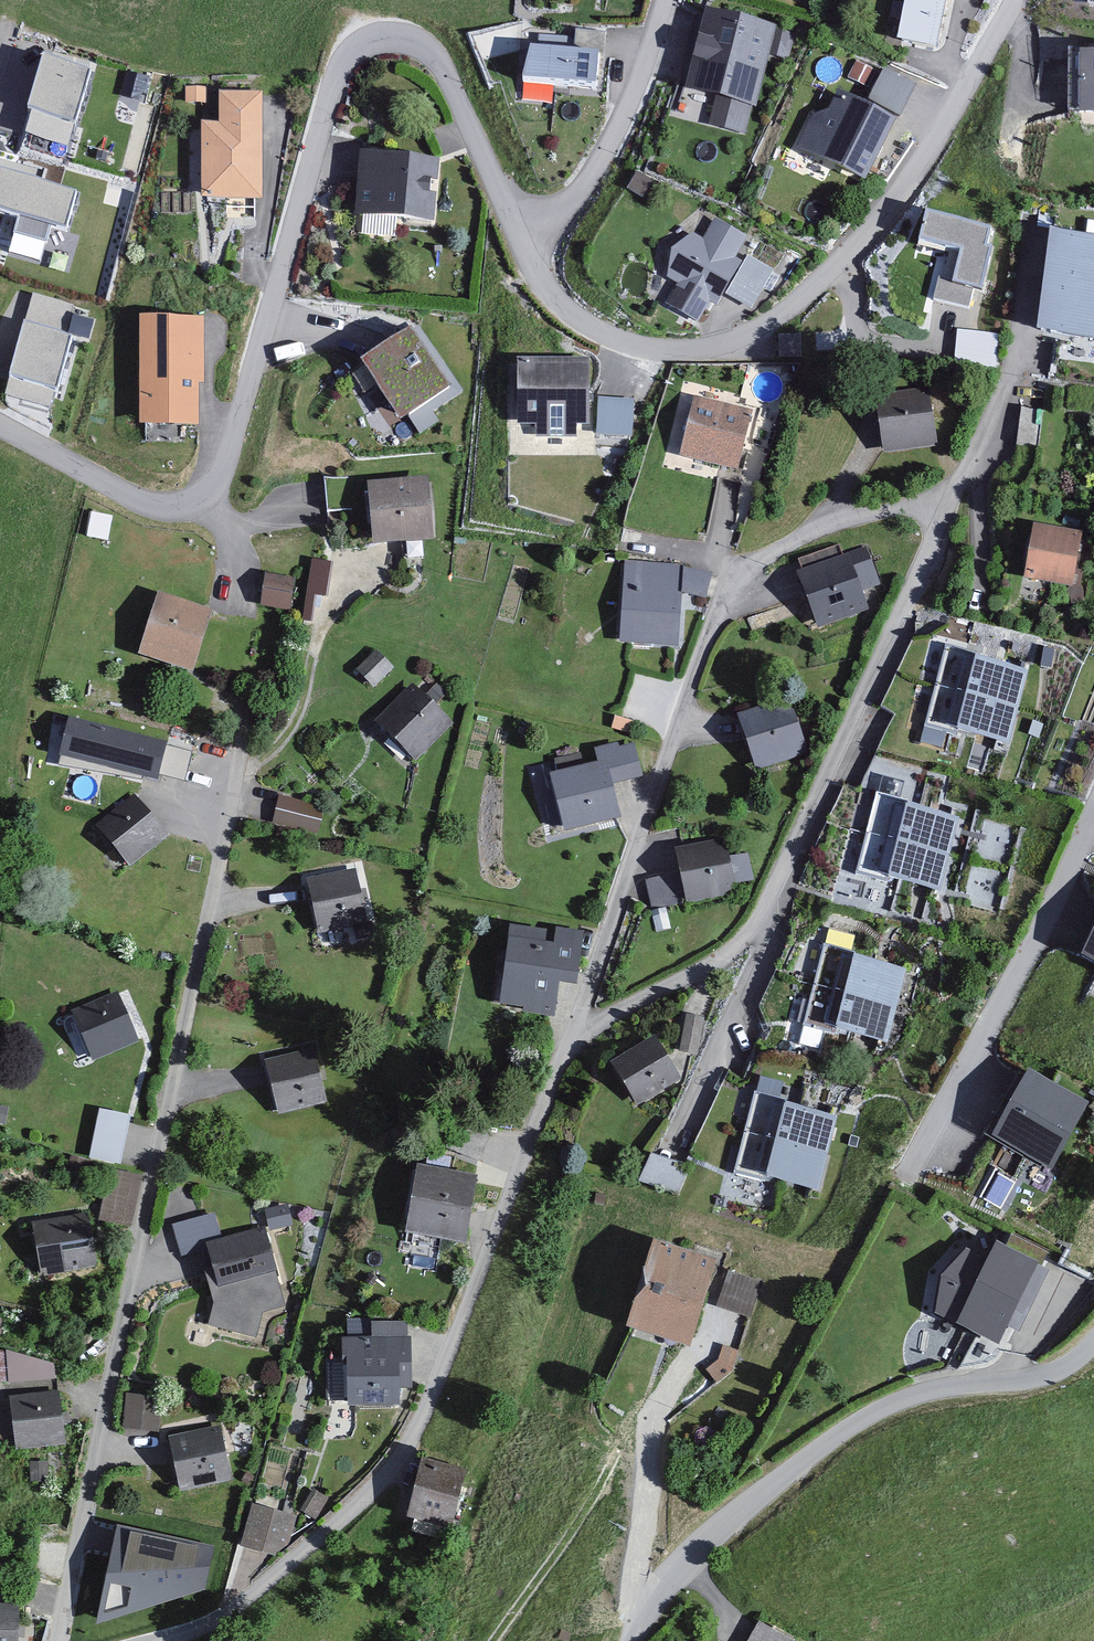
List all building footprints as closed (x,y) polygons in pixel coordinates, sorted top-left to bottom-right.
[(943,0),(907,0),(898,43),(933,50),(943,0)] [(774,30),(706,12),(686,90),(715,98),(708,125),(739,133),(746,107),(754,109),(774,30)] [(482,55),(524,48),(520,22),(478,29),(482,55)] [(786,56),(795,32),(780,27),(772,51),(786,56)] [(605,34),(572,31),(571,56),(526,53),(523,84),(601,90),(605,34)] [(1081,50),(1080,117),(1093,117),(1093,50),(1081,50)] [(87,77),(45,65),(32,111),(74,123),(87,77)] [(911,87),(881,72),(866,102),(896,117),(911,87)] [(183,106),(205,107),(205,91),(183,90),(183,106)] [(260,95),(219,96),(219,128),(201,128),(201,202),(260,202),(260,95)] [(831,111),(812,115),(796,148),(864,181),(893,122),(838,96),(831,111)] [(439,165),(360,156),(352,218),(432,227),(439,165)] [(0,178),(0,211),(64,228),(73,198),(0,178)] [(994,231),(924,216),(917,250),(957,258),(952,283),(937,279),(931,306),(965,313),(970,290),(981,292),(994,231)] [(745,238),(713,222),(702,243),(689,236),(666,282),(676,287),(665,310),(697,325),(707,305),(717,309),(738,266),(733,263),(745,238)] [(1052,238),(1041,334),(1093,340),(1093,243),(1052,238)] [(766,273),(745,262),(725,299),(746,310),(766,273)] [(89,339),(96,313),(34,297),(27,323),(89,339)] [(201,382),(201,321),(142,322),(143,425),(196,424),(196,382),(201,382)] [(68,343),(25,331),(12,378),(55,390),(68,343)] [(992,337),(956,333),(952,367),(988,371),(992,337)] [(450,393),(408,334),(360,369),(401,427),(450,393)] [(588,432),(589,361),(519,360),(518,431),(588,432)] [(926,391),(875,397),(881,454),(932,448),(926,391)] [(749,416),(696,403),(682,458),(736,472),(749,416)] [(631,406),(597,404),(595,436),(629,438),(631,406)] [(427,481),(368,488),(376,551),(434,544),(427,481)] [(1023,579),(1066,588),(1076,538),(1032,530),(1023,579)] [(875,587),(859,548),(797,573),(818,625),(864,607),(858,593),(875,587)] [(709,575),(680,570),(680,565),(624,562),(620,644),(678,647),(681,594),(704,599),(709,575)] [(325,599),(330,566),(312,563),(307,596),(325,599)] [(291,581),(266,577),(260,611),(285,615),(291,581)] [(210,616),(159,599),(139,658),(191,675),(210,616)] [(390,669),(374,654),(355,673),(372,689),(390,669)] [(1025,675),(948,655),(930,724),(1008,743),(1025,675)] [(450,725),(408,687),(374,725),(415,763),(450,725)] [(805,750),(786,698),(735,717),(754,768),(805,750)] [(58,756),(185,786),(194,747),(67,718),(58,756)] [(634,751),(614,744),(590,749),(594,765),(549,775),(562,833),(619,821),(611,786),(640,779),(634,751)] [(95,829),(131,869),(168,836),(132,796),(95,829)] [(320,808),(275,797),(269,822),(314,833),(320,808)] [(956,823),(879,804),(862,872),(938,891),(956,823)] [(648,823),(651,851),(678,848),(675,821),(648,823)] [(726,858),(721,840),(671,852),(676,872),(644,879),(651,906),(683,898),(685,906),(736,894),(733,883),(750,879),(744,854),(726,858)] [(355,870),(304,879),(313,931),(364,922),(355,870)] [(583,932),(553,928),(553,931),(511,925),(500,1006),(551,1013),(555,986),(575,989),(583,932)] [(1080,957),(1093,964),(1093,929),(1080,957)] [(902,974),(826,956),(809,1024),(886,1042),(902,974)] [(67,1014),(89,1062),(133,1042),(112,994),(67,1014)] [(699,1020),(683,1017),(677,1053),(693,1056),(699,1020)] [(676,1079),(651,1038),(608,1065),(633,1105),(676,1079)] [(309,1047),(262,1059),(276,1111),(323,1099),(309,1047)] [(1084,1106),(1030,1078),(998,1139),(1051,1168),(1084,1106)] [(834,1123),(755,1104),(739,1171),(817,1190),(834,1123)] [(87,1157),(119,1164),(129,1118),(97,1111),(87,1157)] [(680,1195),(692,1166),(653,1152),(642,1181),(680,1195)] [(997,1169),(983,1196),(1003,1206),(1017,1180),(997,1169)] [(477,1182),(416,1170),(403,1236),(463,1248),(477,1182)] [(136,1178),(108,1172),(98,1224),(126,1230),(136,1178)] [(254,1338),(260,1314),(285,1309),(279,1284),(274,1285),(260,1226),(215,1236),(210,1216),(169,1225),(177,1258),(207,1251),(211,1268),(203,1270),(211,1308),(207,1328),(254,1338)] [(88,1218),(29,1227),(38,1280),(96,1271),(88,1218)] [(685,1348),(711,1260),(653,1243),(627,1332),(685,1348)] [(1039,1264),(997,1245),(989,1263),(965,1251),(935,1314),(959,1326),(958,1330),(999,1349),(1039,1264)] [(753,1281),(726,1274),(717,1307),(744,1314),(753,1281)] [(407,1325),(370,1325),(370,1340),(343,1340),(343,1366),(347,1366),(347,1407),(396,1407),(396,1370),(407,1370),(407,1325)] [(718,1348),(715,1361),(703,1371),(713,1383),(729,1370),(734,1352),(718,1348)] [(50,1366),(4,1353),(6,1382),(51,1380),(50,1366)] [(126,1393),(125,1428),(161,1429),(162,1394),(126,1393)] [(14,1453),(63,1449),(58,1394),(10,1398),(14,1453)] [(10,1441),(9,1400),(0,1401),(0,1441),(10,1441)] [(227,1483),(214,1427),(163,1439),(177,1496),(227,1483)] [(463,1470),(419,1461),(408,1519),(451,1527),(463,1470)] [(322,1499),(310,1493),(299,1514),(311,1520),(322,1499)] [(270,1556),(286,1541),(292,1517),(249,1507),(240,1549),(270,1556)] [(208,1550),(121,1531),(102,1616),(201,1586),(208,1550)] [(16,1604),(0,1604),(0,1640),(16,1640),(16,1604)] [(759,1627),(751,1640),(787,1640),(759,1627)]
